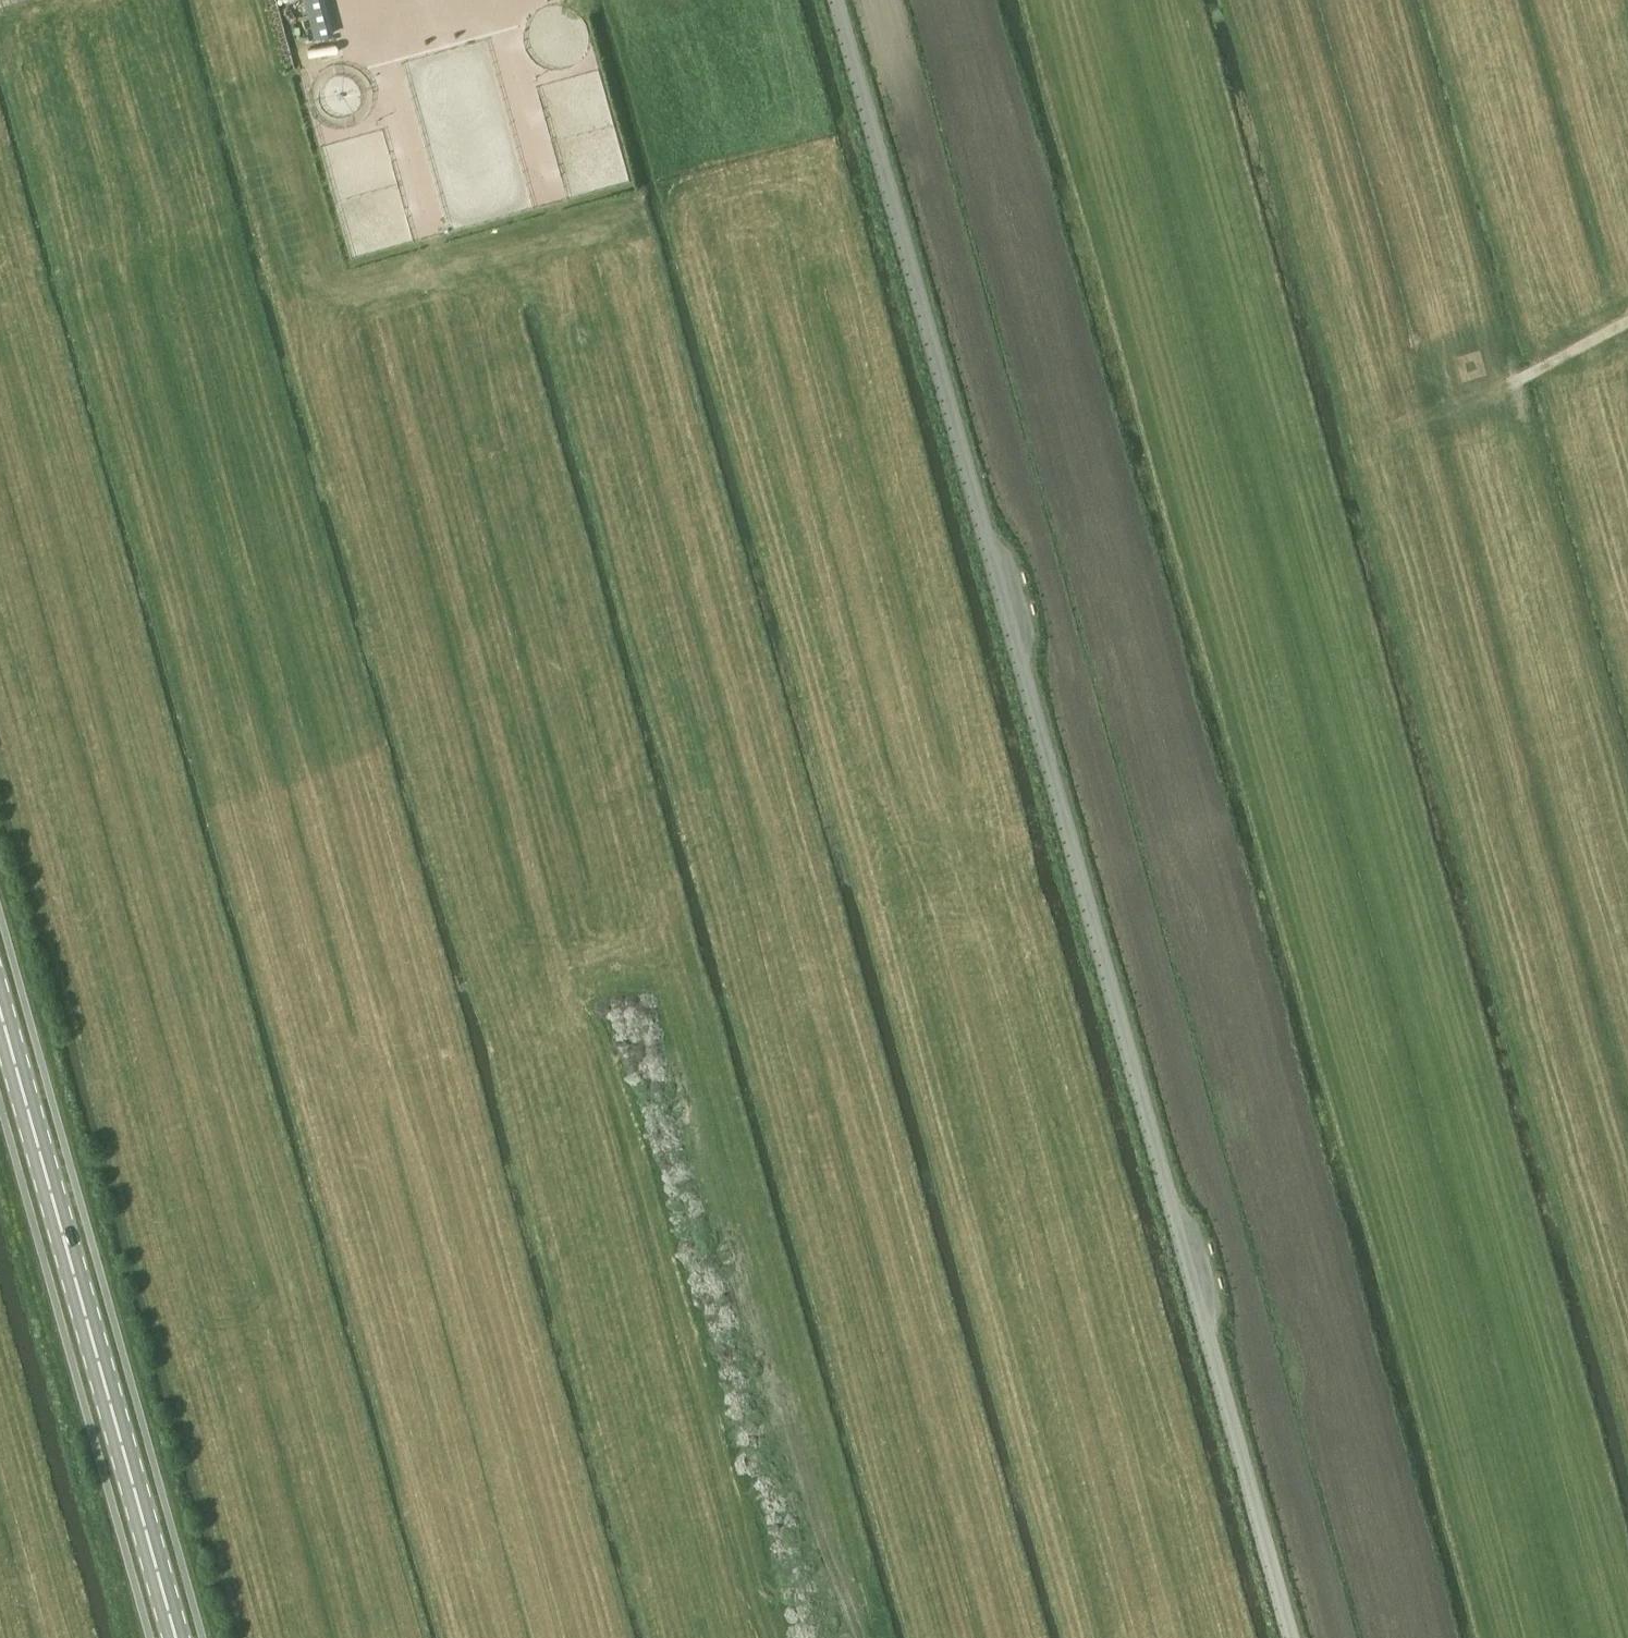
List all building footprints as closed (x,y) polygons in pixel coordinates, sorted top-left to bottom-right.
[(323,0),(306,0),(316,39),(332,34),(323,0)]
